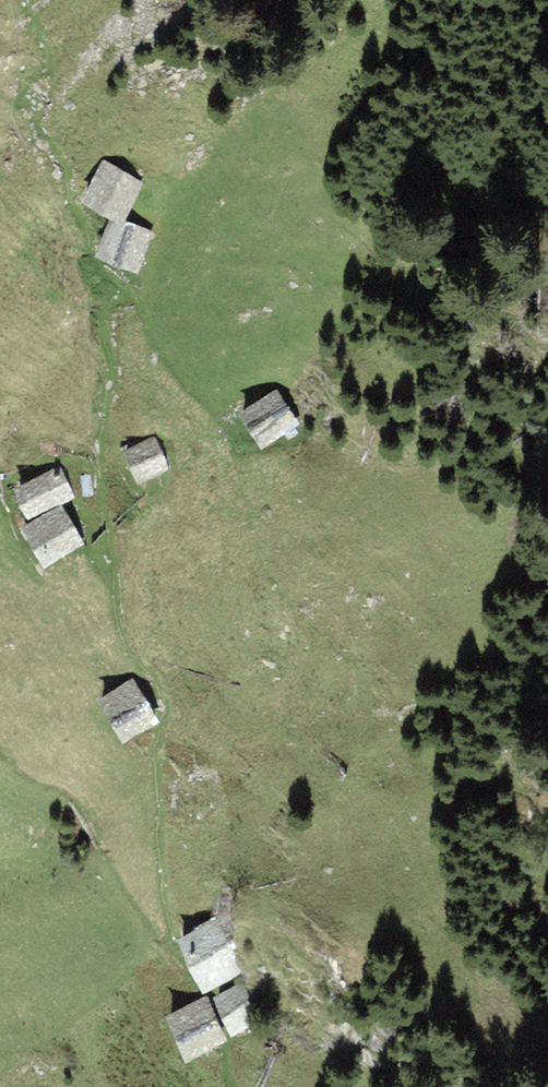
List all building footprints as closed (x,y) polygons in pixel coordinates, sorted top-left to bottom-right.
[(103,160),(82,202),(108,220),(121,224),(124,220),(143,182),(103,160)] [(108,220),(94,257),(137,272),(153,231),(124,220),(121,224),(108,220)] [(276,388),(237,413),(260,450),(299,424),(276,388)] [(154,437),(123,451),(137,484),(168,470),(154,437)] [(27,519),(75,497),(59,466),(12,490),(27,519)] [(61,505),(20,528),(43,567),(84,544),(61,505)] [(133,678),(96,701),(121,744),(158,722),(133,678)] [(214,917),(176,939),(202,993),(241,973),(214,917)] [(244,983),(212,997),(230,1037),(261,1022),(244,983)] [(207,995),(164,1016),(185,1062),(227,1041),(207,995)]
